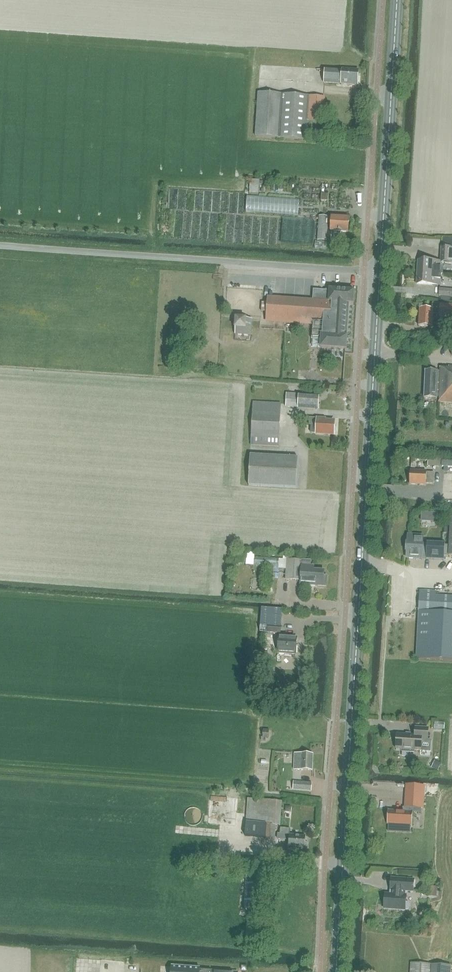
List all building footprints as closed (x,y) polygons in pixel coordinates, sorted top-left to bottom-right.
[(342,84),(358,85),(359,70),(343,69),(325,68),(324,82),(342,83),(342,84)] [(256,132),(256,136),(307,139),(307,135),(308,120),(323,121),(325,96),(259,93),(256,132)] [(258,194),(259,181),(250,180),(249,193),(258,194)] [(300,199),(247,196),(246,213),(299,216),(300,199)] [(349,218),(320,216),(319,240),(327,240),(328,223),(331,223),(331,231),(348,232),(349,218)] [(441,260),(440,262),(451,263),(451,248),(441,248),(441,260)] [(436,261),(418,260),(417,284),(432,285),(433,282),(440,283),(441,276),(442,264),(436,264),(436,261)] [(269,298),(269,304),(262,303),(261,312),(268,312),(268,317),(313,320),(312,338),(322,339),(321,347),(347,349),(347,335),(349,303),(354,303),(355,290),(330,288),(330,290),(313,289),(313,300),(269,298)] [(433,309),(420,308),(419,323),(419,326),(432,327),(433,314),(440,314),(440,316),(451,317),(451,305),(434,304),(433,309)] [(236,335),(252,336),(253,319),(237,319),(236,335)] [(424,398),(437,398),(438,379),(440,379),(439,402),(451,403),(451,366),(449,366),(449,368),(440,367),(440,371),(426,370),(424,398)] [(286,406),(319,409),(319,394),(287,392),(286,406)] [(251,445),(279,446),(281,401),(277,400),(277,402),(253,401),(251,445)] [(312,433),(334,434),(334,433),(335,432),(335,429),(334,428),(335,421),(326,421),(326,419),(318,418),(310,418),(310,424),(312,425),(312,433)] [(249,483),(297,486),(299,457),(251,453),(249,483)] [(427,471),(411,470),(410,484),(425,485),(425,483),(433,484),(434,473),(427,472),(427,471)] [(429,513),(428,522),(436,522),(437,513),(429,513)] [(446,559),(446,555),(451,555),(451,515),(449,545),(447,544),(429,543),(423,543),(423,537),(408,536),(407,557),(429,558),(446,559)] [(313,568),(312,568),(310,568),(311,561),(287,560),(286,580),(301,581),(301,585),(326,586),(327,576),(324,576),(325,571),(314,570),(313,570),(313,568)] [(418,610),(415,658),(451,660),(451,596),(435,595),(435,591),(431,591),(431,595),(419,594),(418,610)] [(281,626),(282,612),(280,612),(264,611),(261,611),(259,632),(267,632),(267,626),(267,625),(280,626),(281,626)] [(267,632),(280,633),(280,626),(267,625),(267,626),(267,632)] [(406,627),(403,631),(409,635),(412,630),(406,627)] [(277,653),(295,654),(296,637),(278,636),(277,653)] [(397,733),(396,748),(401,748),(401,750),(414,751),(414,749),(421,750),(430,750),(431,739),(427,739),(428,727),(415,726),(414,734),(410,734),(410,735),(406,734),(397,733)] [(266,738),(269,738),(269,730),(263,730),(263,738),(261,738),(261,741),(266,741),(266,738)] [(300,770),(312,770),(313,754),(295,753),(294,769),(300,769),(300,770)] [(432,767),(438,770),(442,763),(435,760),(432,767)] [(293,789),(311,791),(311,783),(294,782),(293,789)] [(406,811),(412,812),(421,812),(423,786),(406,785),(405,811),(406,811)] [(247,799),(245,836),(266,838),(266,840),(274,841),(275,825),(280,825),(281,801),(247,799)] [(405,811),(404,811),(398,810),(397,811),(388,811),(388,813),(387,814),(386,816),(387,817),(387,824),(404,824),(411,824),(412,812),(406,811),(405,811)] [(289,840),(289,848),(304,849),(305,848),(306,847),(307,843),(305,842),(305,837),(298,836),(298,835),(289,835),(289,829),(280,828),(280,834),(278,834),(278,839),(289,840)] [(246,875),(244,907),(260,909),(262,876),(246,875)] [(385,894),(384,909),(407,910),(408,893),(413,893),(414,880),(391,878),(390,894),(385,894)] [(451,967),(451,966),(446,966),(412,963),(411,971),(451,971),(451,967)]
